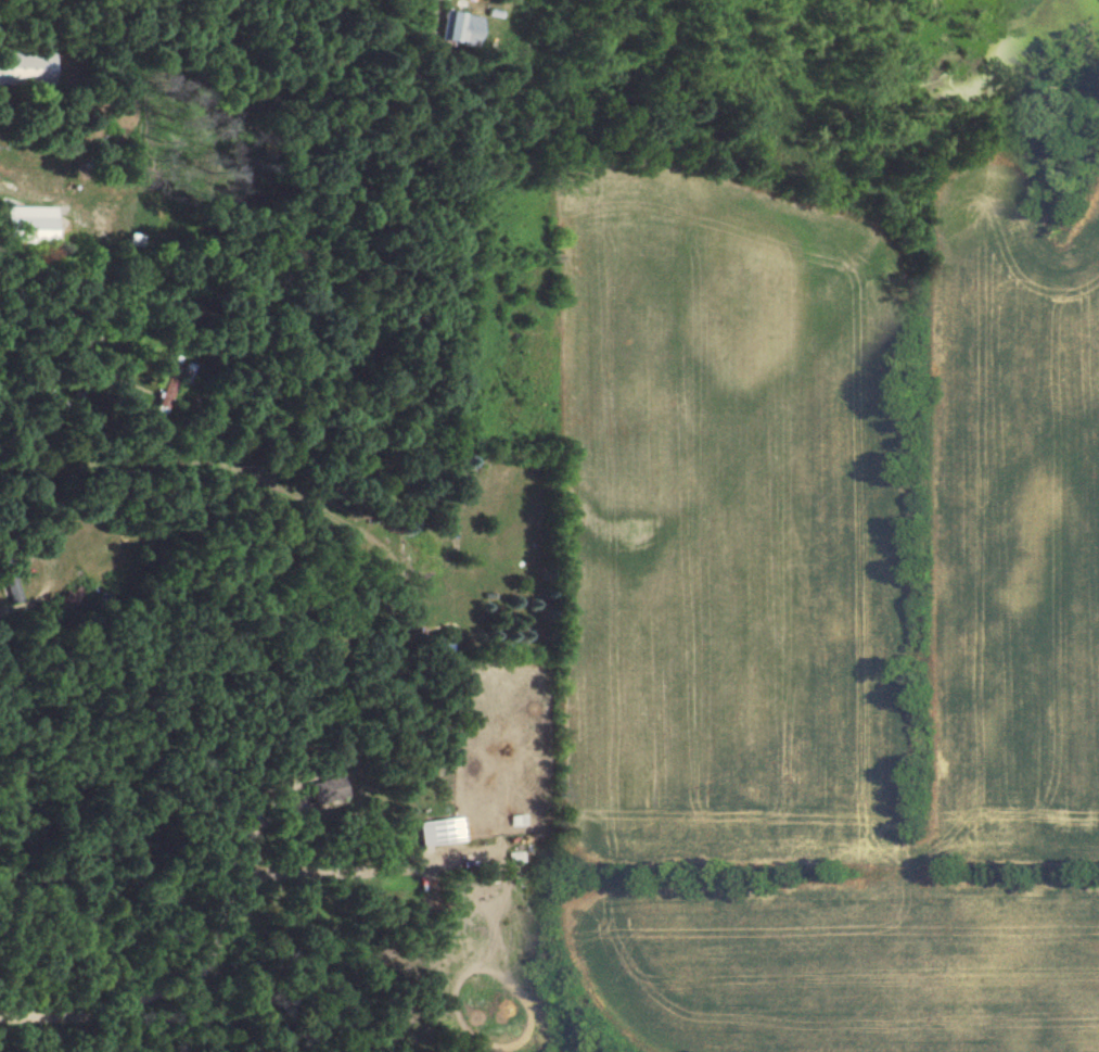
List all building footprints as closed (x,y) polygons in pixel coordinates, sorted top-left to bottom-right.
[(479,16),(443,11),(439,40),(475,45),(479,16)] [(463,838),(459,814),(416,821),(420,845),(463,838)]
